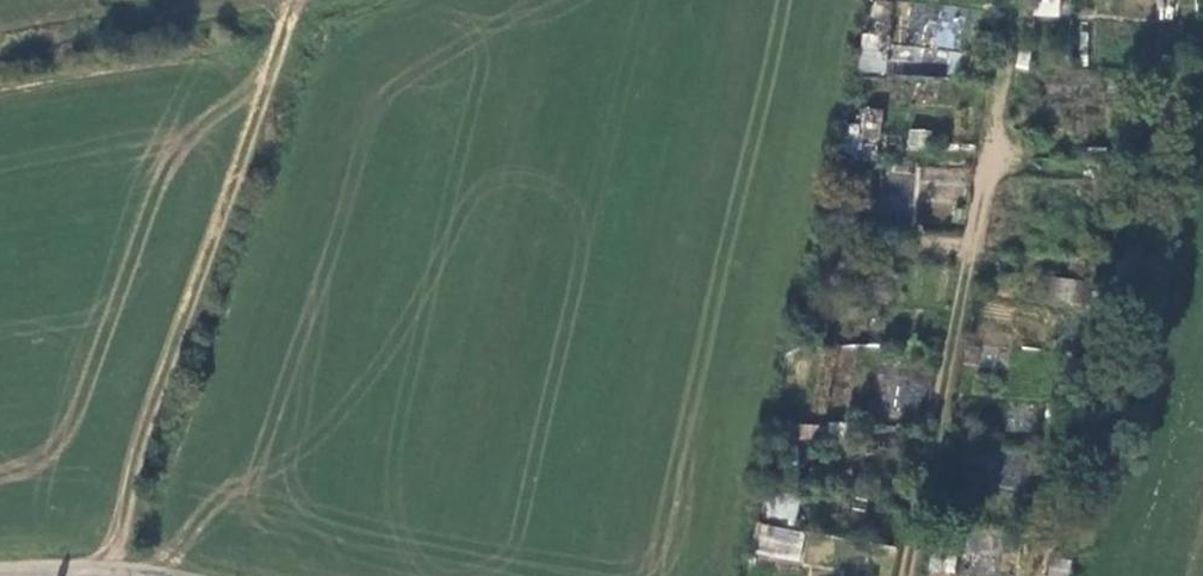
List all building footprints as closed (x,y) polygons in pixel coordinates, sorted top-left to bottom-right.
[(1058,16),(1059,0),(1036,0),(1036,15),(1058,16)] [(858,71),(881,73),(885,36),(862,33),(858,71)] [(840,163),(859,168),(869,129),(850,125),(840,163)] [(908,151),(927,149),(925,129),(906,131),(908,151)] [(909,212),(913,178),(888,175),(884,209),(909,212)] [(1084,280),(1049,277),(1048,301),(1080,303),(1081,290),(1083,290),(1084,280)] [(781,442),(819,444),(820,430),(782,428),(781,442)] [(795,521),(800,499),(769,492),(764,515),(795,521)] [(800,560),(805,530),(758,523),(753,553),(800,560)] [(1071,571),(1051,567),(1050,575),(1070,575),(1071,571)]
